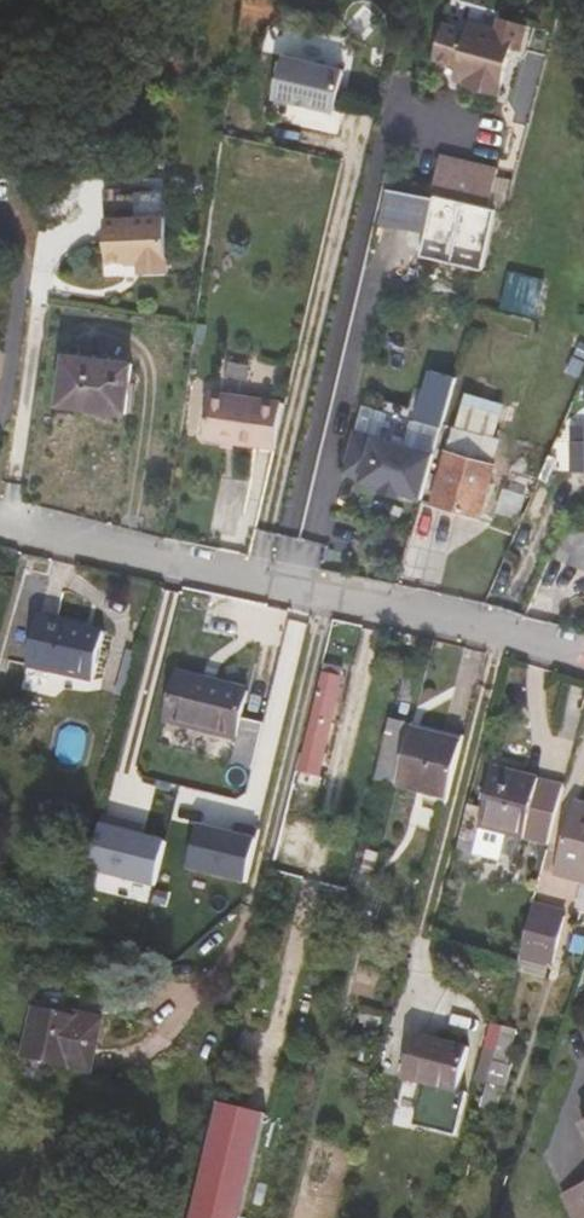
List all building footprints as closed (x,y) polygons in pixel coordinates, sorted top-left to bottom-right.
[(457,85),(492,95),(505,47),(514,50),(521,24),(494,16),(490,28),(462,21),(460,29),(437,22),(427,58),(451,64),(447,75),(459,79),(457,85)] [(343,73),(281,59),(272,101),(333,115),(343,73)] [(444,198),(453,160),(433,155),(424,194),(430,195),(444,198)] [(444,198),(482,206),(491,168),(453,160),(444,198)] [(422,231),(430,195),(424,194),(377,184),(370,219),(422,231)] [(163,195),(103,197),(105,263),(138,262),(138,268),(166,267),(163,195)] [(429,328),(437,331),(446,299),(438,297),(429,328)] [(470,307),(446,299),(437,331),(412,422),(436,430),(470,307)] [(583,363),(583,343),(577,340),(572,357),(583,363)] [(126,416),(133,365),(66,355),(59,406),(126,416)] [(273,452),(280,405),(209,395),(202,442),(273,452)] [(569,428),(570,474),(583,474),(583,427),(569,428)] [(482,438),(451,429),(430,507),(480,522),(495,467),(476,461),(482,438)] [(358,476),(369,435),(350,430),(339,471),(358,476)] [(417,497),(429,452),(369,435),(358,476),(357,481),(378,486),(377,489),(394,494),(395,491),(417,497)] [(518,520),(524,498),(502,492),(496,514),(518,520)] [(583,562),(583,538),(562,529),(549,562),(578,575),(583,562)] [(94,684),(106,634),(39,619),(28,669),(94,684)] [(343,671),(322,665),(300,756),(316,760),(322,762),(343,671)] [(235,741),(249,692),(179,674),(166,722),(235,741)] [(374,781),(396,787),(410,731),(411,725),(389,720),(374,781)] [(396,787),(447,800),(461,744),(410,731),(396,787)] [(308,792),(316,760),(300,756),(293,788),(308,792)] [(459,838),(475,843),(480,828),(506,835),(548,846),(563,788),(494,768),(484,810),(467,806),(459,838)] [(312,793),(308,792),(293,788),(275,858),(295,863),(312,793)] [(96,872),(159,888),(171,839),(142,831),(150,801),(116,793),(96,872)] [(572,812),(583,815),(583,806),(574,803),(572,812)] [(583,881),(583,815),(572,812),(556,872),(583,881)] [(197,824),(190,872),(253,880),(259,832),(197,824)] [(506,835),(480,828),(475,843),(473,852),(500,858),(506,835)] [(473,852),(475,843),(459,838),(453,861),(470,866),(473,852)] [(564,917),(532,908),(521,956),(551,965),(564,917)] [(80,1017),(79,1023),(35,1012),(24,1060),(90,1076),(103,1023),(80,1017)] [(516,1032),(502,1028),(487,1084),(505,1089),(511,1067),(508,1066),(516,1032)] [(467,1050),(415,1037),(404,1081),(456,1094),(467,1050)] [(563,1197),(573,1217),(583,1217),(583,1186),(563,1197)]
